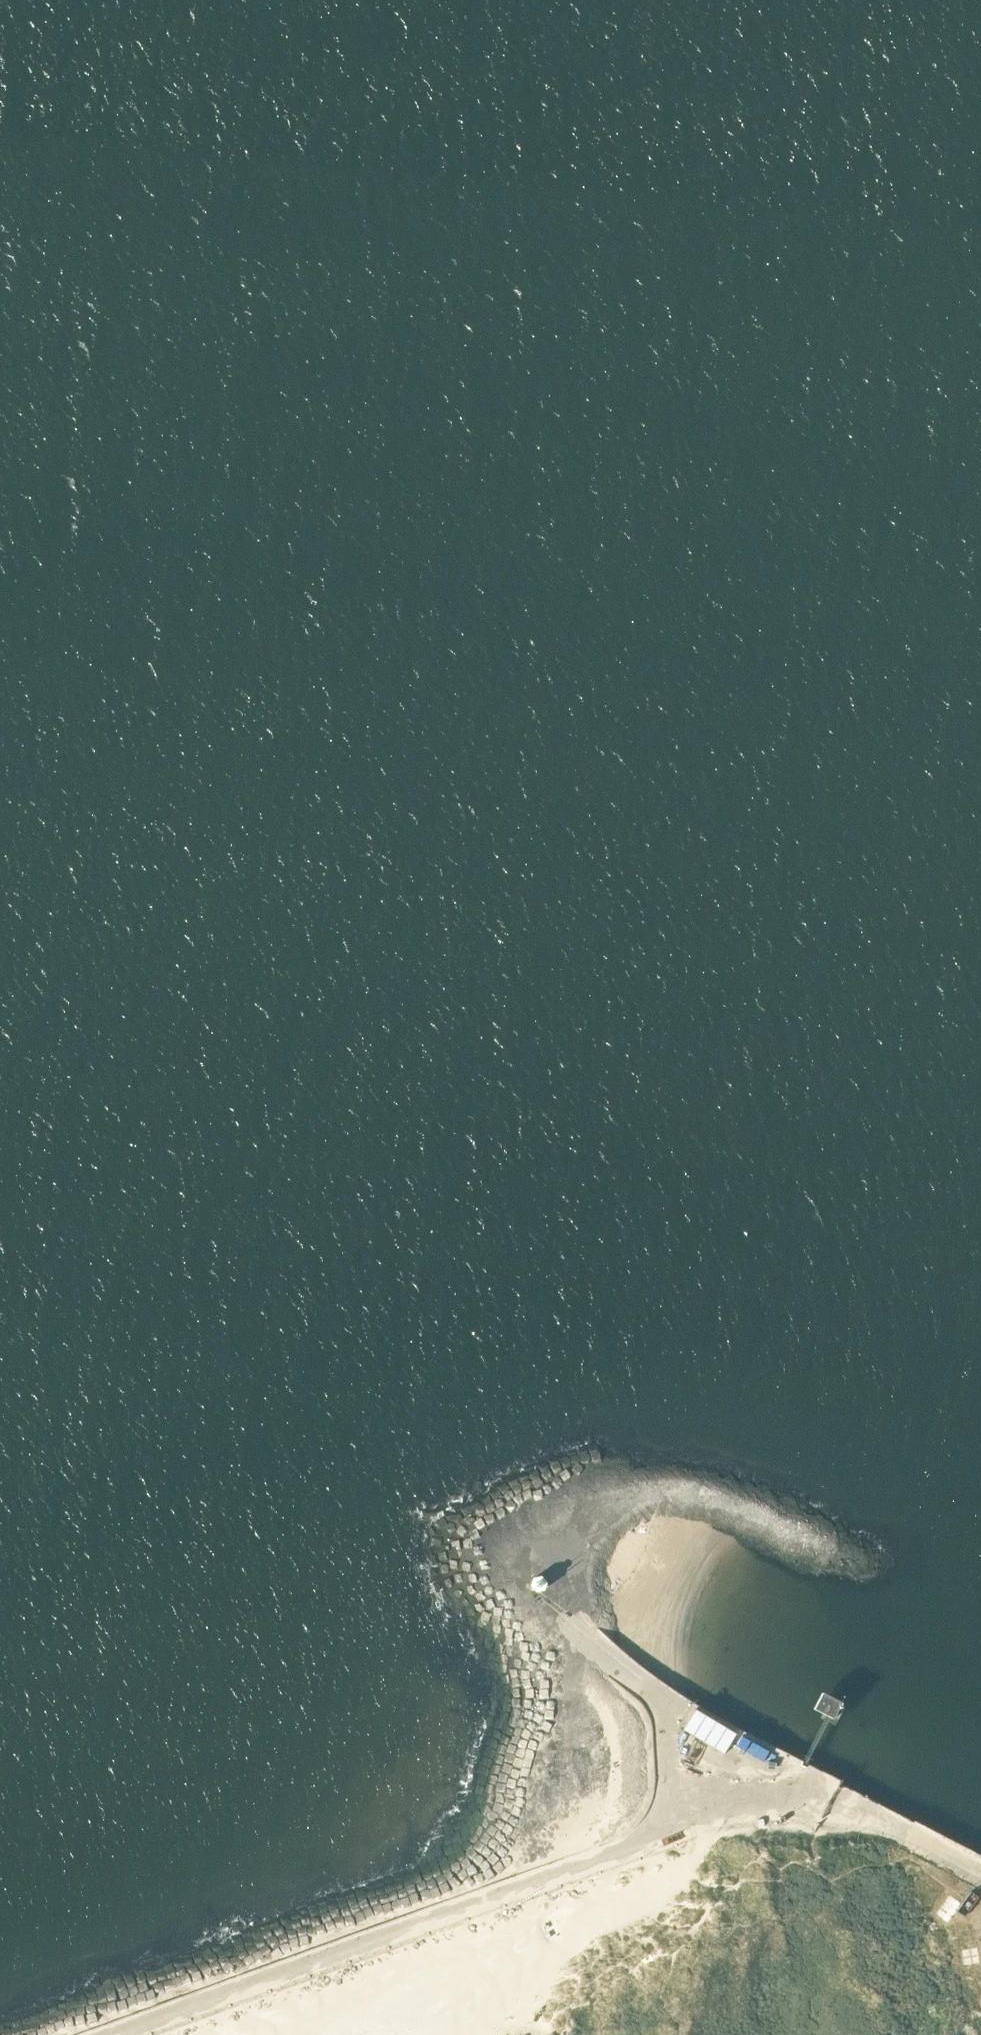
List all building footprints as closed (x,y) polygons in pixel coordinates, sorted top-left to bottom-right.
[(546,1582),(540,1576),(532,1578),(530,1585),(535,1592),(543,1590),(546,1582)] [(813,1709),(820,1713),(825,1715),(832,1719),(839,1704),(840,1702),(821,1693),(813,1709)] [(935,1915),(946,1923),(959,1903),(948,1896),(935,1915)]
